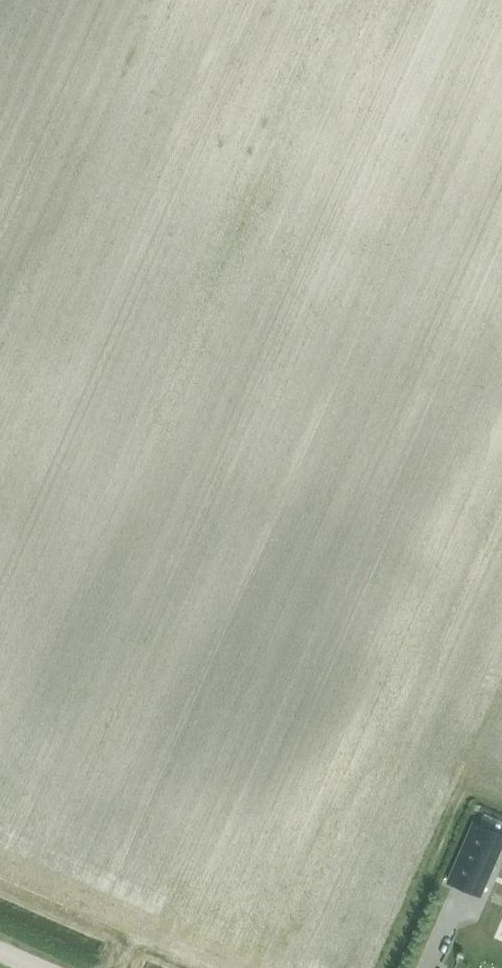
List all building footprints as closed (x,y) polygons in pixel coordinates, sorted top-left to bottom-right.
[(449,882),(480,895),(501,845),(501,820),(485,813),(480,824),(475,821),(449,882)]
